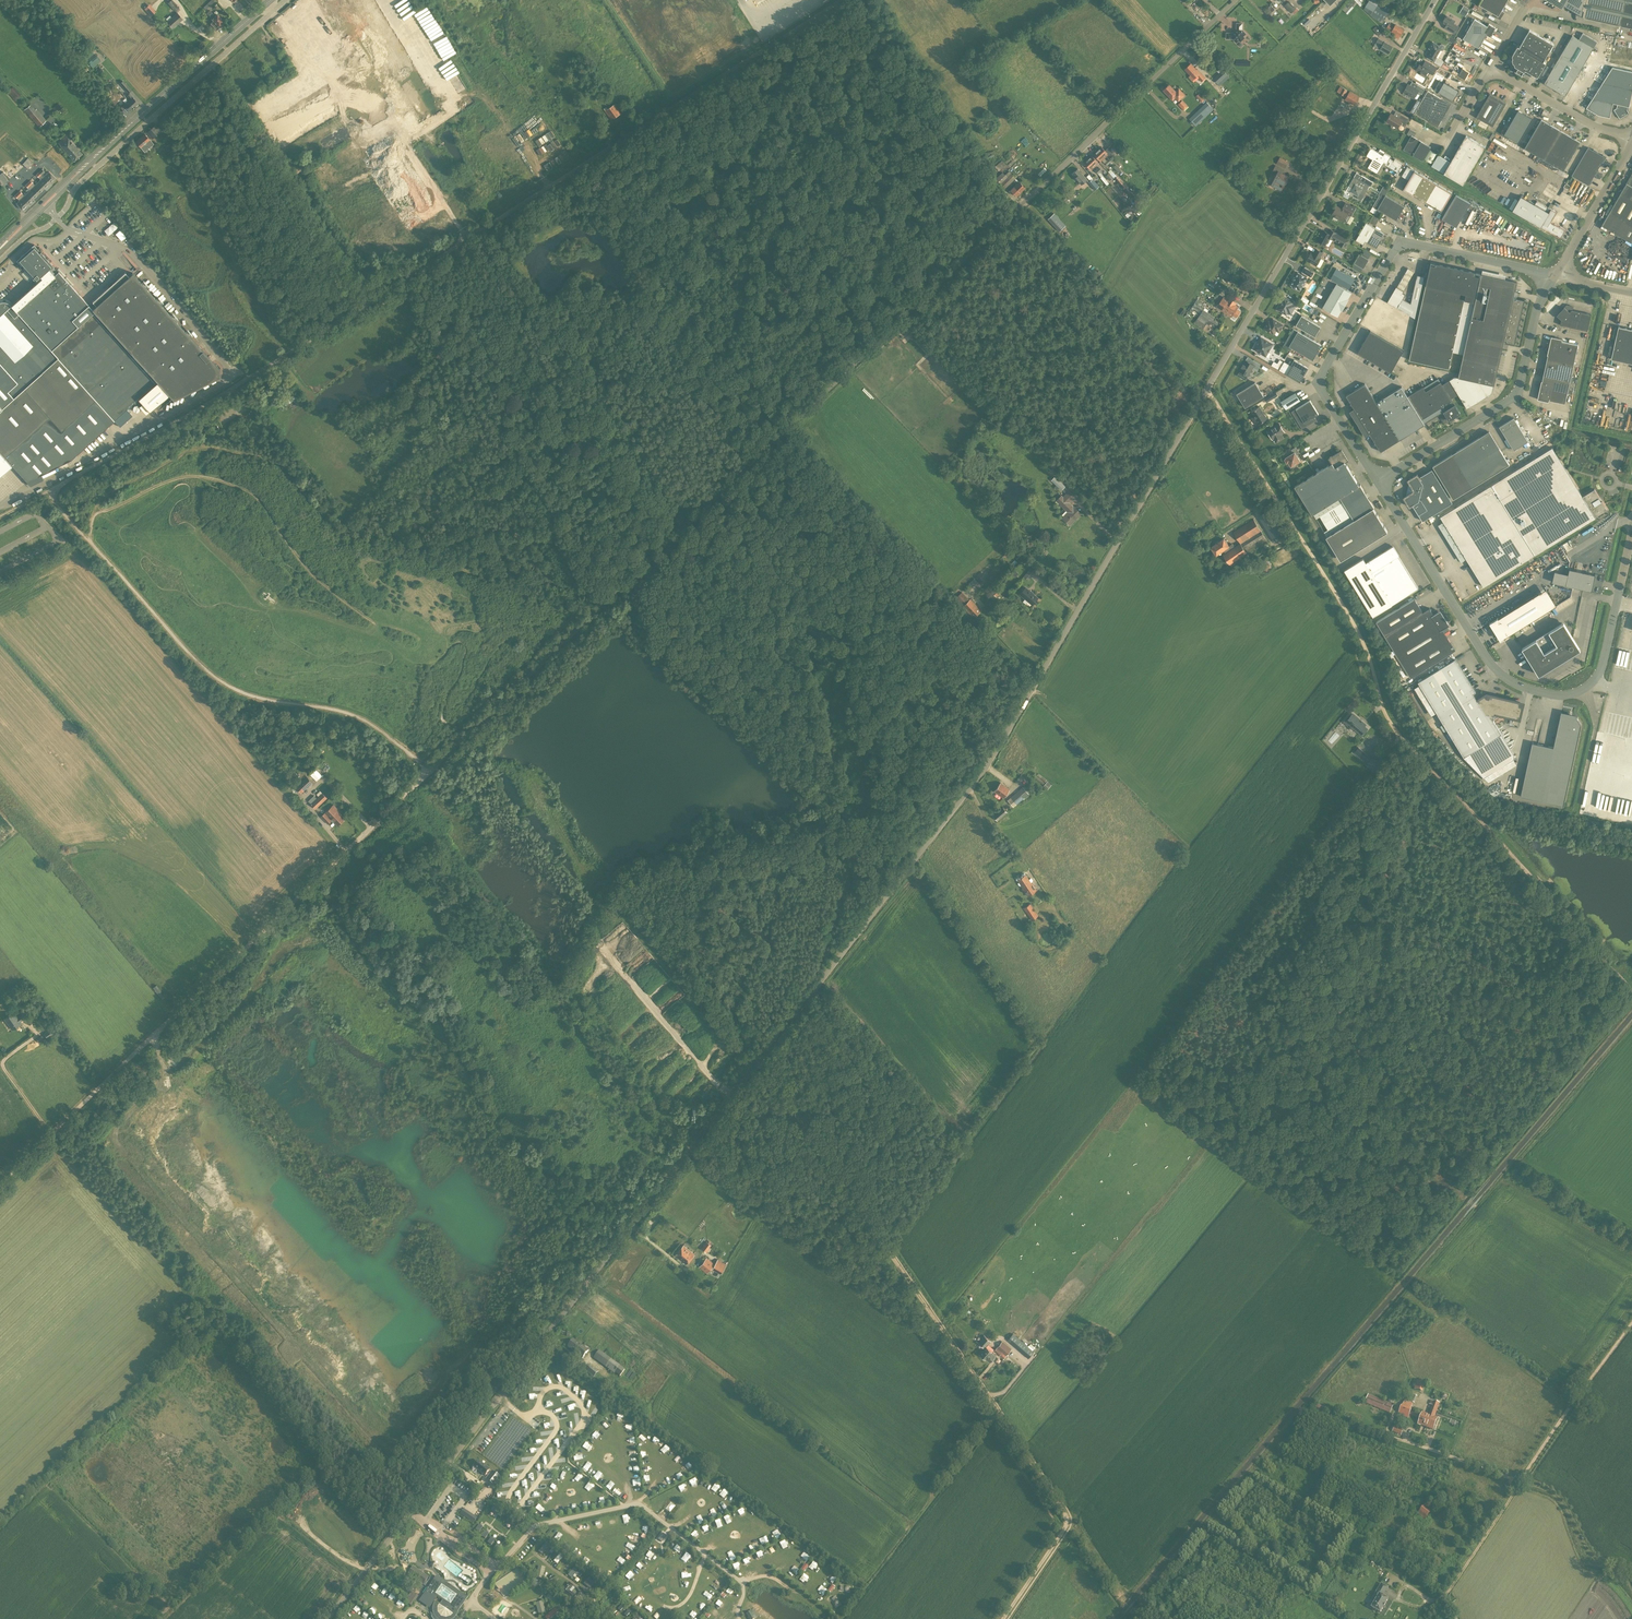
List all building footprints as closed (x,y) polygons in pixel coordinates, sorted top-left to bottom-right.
[(167,1),(175,11),(179,8),(173,0),(169,0),(167,1)] [(203,7),(205,9),(215,1),(214,0),(211,0),(203,7)] [(1349,15),(1351,13),(1350,13),(1356,6),(1355,5),(1357,3),(1354,0),(1350,0),(1342,9),(1349,15)] [(1382,23),(1392,7),(1381,0),(1369,0),(1365,7),(1364,9),(1371,15),(1373,17),(1382,23)] [(1496,17),(1500,19),(1504,12),(1502,10),(1508,0),(1482,0),(1479,5),(1497,15),(1496,17)] [(1562,9),(1566,0),(1567,0),(1547,0),(1562,9)] [(1619,25),(1625,0),(1567,0),(1566,0),(1584,11),(1583,17),(1619,25)] [(1619,25),(1631,28),(1631,0),(1625,0),(1619,25)] [(1292,12),(1294,14),(1299,10),(1297,7),(1296,8),(1289,1),(1284,5),(1291,13),(1292,12)] [(1273,3),(1264,11),(1268,15),(1277,7),(1273,3)] [(144,8),(151,16),(156,12),(149,4),(144,8)] [(1466,16),(1470,7),(1464,4),(1460,13),(1466,16)] [(210,10),(207,13),(214,20),(219,26),(219,25),(221,24),(222,24),(224,22),(223,22),(224,21),(217,14),(215,16),(210,10)] [(177,13),(167,22),(172,28),(182,19),(177,13)] [(1446,16),(1443,22),(1450,26),(1448,30),(1455,34),(1459,27),(1453,23),(1455,20),(1446,16)] [(1487,26),(1475,19),(1463,38),(1479,48),(1486,34),(1490,37),(1496,27),(1489,23),(1487,26)] [(214,20),(210,23),(211,24),(210,26),(213,30),(215,28),(216,30),(220,27),(219,25),(219,26),(214,20)] [(1244,37),(1243,36),(1246,33),(1242,29),(1242,23),(1237,23),(1236,29),(1233,33),(1226,32),(1226,38),(1233,39),(1237,42),(1239,40),(1240,40),(1242,40),(1243,38),(1244,37)] [(1394,36),(1398,38),(1404,29),(1396,24),(1395,26),(1389,23),(1386,28),(1392,31),(1391,32),(1395,34),(1394,36)] [(1374,31),(1379,36),(1383,32),(1379,27),(1374,31)] [(1530,29),(1519,47),(1518,46),(1512,55),(1513,58),(1512,59),(1513,62),(1514,63),(1515,66),(1518,67),(1516,71),(1522,75),(1523,74),(1524,75),(1527,70),(1538,77),(1546,62),(1543,61),(1554,44),(1530,29)] [(269,46),(264,34),(255,38),(260,50),(269,46)] [(1544,83),(1557,90),(1556,91),(1559,93),(1560,92),(1565,95),(1593,48),(1572,35),(1544,83)] [(274,37),(269,40),(273,46),(278,43),(274,37)] [(1382,46),(1380,49),(1388,54),(1393,46),(1379,38),(1376,43),(1382,46)] [(1440,45),(1439,46),(1433,42),(1429,48),(1432,50),(1427,57),(1434,61),(1440,50),(1441,50),(1444,50),(1445,48),(1444,45),(1442,44),(1440,45)] [(271,51),(265,54),(268,60),(274,57),(271,51)] [(98,58),(93,52),(86,58),(92,65),(93,67),(98,64),(95,60),(98,58)] [(1441,66),(1444,61),(1437,57),(1434,62),(1441,66)] [(1421,75),(1423,76),(1425,76),(1425,74),(1426,75),(1428,71),(1433,74),(1437,67),(1426,61),(1423,64),(1421,63),(1417,69),(1421,72),(1421,73),(1421,75)] [(1193,80),(1197,76),(1202,81),(1205,78),(1200,73),(1191,64),(1185,69),(1191,75),(1189,76),(1193,80)] [(1603,82),(1631,88),(1631,71),(1612,67),(1603,82)] [(1463,68),(1458,75),(1465,79),(1469,72),(1463,68)] [(1228,74),(1223,69),(1213,78),(1219,85),(1222,83),(1221,81),(1223,78),(1225,80),(1229,77),(1227,75),(1228,74)] [(1277,76),(1274,78),(1277,82),(1285,74),(1280,69),(1275,74),(1277,76)] [(459,73),(449,78),(457,94),(467,89),(459,73)] [(1438,92),(1453,100),(1459,90),(1444,82),(1438,92)] [(1603,82),(1586,108),(1597,114),(1610,117),(1613,103),(1617,104),(1616,108),(1614,110),(1620,119),(1629,113),(1628,112),(1629,106),(1631,93),(1631,88),(1603,82)] [(1410,95),(1414,98),(1418,91),(1422,94),(1425,89),(1418,84),(1415,88),(1408,84),(1404,92),(1408,94),(1408,95),(1410,95)] [(1175,98),(1178,101),(1184,95),(1179,89),(1175,92),(1169,85),(1163,90),(1173,100),(1175,98)] [(17,91),(17,90),(13,86),(8,91),(15,99),(20,94),(17,91)] [(1337,91),(1344,96),(1347,90),(1340,86),(1337,91)] [(1445,116),(1444,116),(1451,104),(1428,90),(1415,113),(1438,126),(1442,120),(1445,116)] [(1360,97),(1350,91),(1345,99),(1355,105),(1360,97)] [(130,99),(128,100),(134,107),(138,103),(129,93),(127,95),(130,99)] [(1205,100),(1199,93),(1196,96),(1202,103),(1205,100)] [(1205,96),(1214,105),(1217,102),(1208,93),(1205,96)] [(1490,94),(1487,98),(1476,117),(1488,123),(1493,126),(1506,103),(1490,94)] [(134,107),(128,100),(127,102),(124,98),(121,100),(120,100),(118,102),(121,106),(124,104),(130,111),(134,107)] [(1415,98),(1409,110),(1408,111),(1412,114),(1413,113),(1420,101),(1415,98)] [(1182,100),(1178,104),(1184,110),(1188,106),(1182,100)] [(1333,112),(1336,106),(1324,100),(1322,103),(1318,102),(1317,105),(1319,106),(1317,111),(1325,115),(1328,110),(1333,112)] [(1207,102),(1189,118),(1196,126),(1214,109),(1207,102)] [(62,107),(58,103),(51,109),(55,113),(62,107)] [(616,103),(605,109),(610,119),(622,113),(616,103)] [(37,109),(36,109),(31,104),(24,110),(39,126),(46,120),(37,109)] [(1532,118),(1518,110),(1504,134),(1518,142),(1532,118)] [(1409,119),(1401,114),(1399,117),(1391,113),(1387,121),(1398,127),(1400,124),(1405,127),(1409,119)] [(1525,148),(1563,171),(1580,142),(1541,119),(1525,148)] [(156,124),(153,127),(146,133),(152,139),(161,131),(156,124)] [(319,140),(325,151),(354,135),(348,124),(319,140)] [(136,142),(145,151),(153,143),(145,134),(136,142)] [(1431,146),(1412,135),(1404,149),(1423,160),(1431,146)] [(1444,173),(1463,184),(1485,146),(1466,135),(1444,173)] [(58,143),(74,160),(82,154),(66,136),(58,143)] [(173,149),(174,148),(170,143),(166,146),(165,144),(163,146),(165,147),(163,148),(168,153),(170,152),(171,153),(174,150),(173,149)] [(1102,147),(1098,150),(1104,158),(1108,154),(1109,155),(1113,152),(1108,147),(1105,150),(1102,147)] [(1371,147),(1367,155),(1374,159),(1369,168),(1377,172),(1384,160),(1387,162),(1390,158),(1391,156),(1385,153),(1383,156),(1379,154),(1378,153),(1378,152),(1371,147)] [(1588,147),(1572,175),(1588,185),(1605,157),(1588,147)] [(1104,158),(1098,150),(1093,154),(1100,162),(1102,160),(1104,163),(1104,162),(1107,165),(1109,163),(1106,160),(1104,158)] [(1425,159),(1431,163),(1437,153),(1430,150),(1425,159)] [(1443,173),(1444,172),(1450,161),(1438,154),(1431,166),(1443,173)] [(1092,155),(1088,159),(1095,166),(1099,163),(1092,155)] [(1276,163),(1285,168),(1289,161),(1280,156),(1276,163)] [(28,158),(23,163),(28,168),(33,163),(28,158)] [(1095,166),(1088,159),(1084,163),(1090,170),(1095,166)] [(1394,160),(1392,163),(1400,168),(1403,164),(1395,159),(1394,160)] [(995,167),(998,171),(1006,165),(1002,161),(995,167)] [(1272,185),(1282,190),(1289,176),(1280,171),(1282,168),(1276,165),(1273,171),(1278,173),(1272,185)] [(42,168),(39,172),(49,182),(54,177),(49,171),(45,175),(43,173),(45,172),(42,168)] [(1072,174),(1081,184),(1087,179),(1078,168),(1072,174)] [(1100,172),(1097,169),(1095,171),(1101,177),(1100,177),(1107,185),(1109,183),(1103,176),(1100,172)] [(1403,189),(1441,212),(1452,192),(1414,170),(1403,189)] [(42,178),(38,182),(44,188),(49,182),(39,172),(36,174),(39,177),(40,176),(42,178)] [(995,179),(1004,189),(1016,178),(1011,173),(1007,177),(1002,172),(997,177),(995,179)] [(1631,243),(1631,173),(1602,225),(1631,243)] [(1352,188),(1350,191),(1362,198),(1364,195),(1369,186),(1371,186),(1372,184),(1361,177),(1360,180),(1354,177),(1349,186),(1352,188)] [(1097,184),(1092,179),(1088,183),(1093,188),(1097,184)] [(30,180),(28,182),(38,193),(44,188),(38,182),(34,186),(32,184),(33,183),(30,180)] [(31,189),(27,192),(33,198),(38,193),(28,182),(25,185),(28,188),(29,187),(31,189)] [(1011,190),(1016,196),(1025,188),(1019,182),(1011,190)] [(1067,196),(1067,197),(1064,200),(1067,204),(1080,193),(1076,188),(1067,196)] [(19,190),(17,193),(27,204),(33,198),(27,192),(23,196),(21,194),(22,193),(19,190)] [(1381,192),(1373,206),(1396,220),(1405,206),(1381,192)] [(27,204),(17,193),(14,195),(18,198),(19,197),(20,199),(16,203),(22,209),(27,204)] [(1456,195),(1442,218),(1456,227),(1470,203),(1456,195)] [(1512,210),(1560,238),(1565,229),(1551,221),(1556,212),(1537,200),(1535,204),(1521,196),(1512,210)] [(1334,215),(1334,217),(1338,219),(1339,218),(1343,221),(1348,213),(1351,215),(1355,208),(1352,206),(1351,209),(1346,207),(1344,210),(1337,206),(1332,214),(1334,215)] [(1058,226),(1060,224),(1058,222),(1061,219),(1054,213),(1050,218),(1058,226)] [(1365,241),(1367,242),(1376,248),(1379,243),(1382,245),(1388,235),(1366,222),(1356,240),(1363,244),(1365,241)] [(1317,243),(1324,247),(1330,237),(1339,243),(1339,244),(1345,248),(1350,240),(1330,229),(1328,233),(1324,231),(1317,243)] [(22,267),(35,281),(52,265),(40,251),(38,252),(37,251),(36,250),(37,248),(33,243),(15,259),(20,264),(21,263),(22,264),(24,265),(22,267)] [(1309,254),(1308,255),(1307,256),(1307,257),(1308,258),(1307,260),(1316,265),(1320,258),(1323,253),(1316,249),(1313,254),(1311,253),(1310,255),(1309,254)] [(1354,263),(1363,269),(1369,259),(1360,254),(1354,263)] [(1463,354),(1481,276),(1475,275),(1476,272),(1436,263),(1435,265),(1430,264),(1426,285),(1409,360),(1449,368),(1453,351),(1463,354)] [(35,281),(36,282),(16,300),(12,304),(11,305),(10,305),(10,304),(9,303),(8,302),(7,302),(6,302),(5,301),(4,301),(3,301),(2,301),(1,301),(0,302),(0,476),(12,465),(30,485),(43,479),(41,474),(71,459),(134,401),(139,406),(142,404),(137,398),(154,382),(148,376),(151,373),(173,398),(219,375),(221,370),(132,271),(128,275),(124,271),(117,278),(92,300),(95,304),(91,308),(58,270),(54,274),(49,269),(53,266),(52,265),(35,281)] [(1308,275),(1311,277),(1314,273),(1305,267),(1302,272),(1303,272),(1302,274),(1298,272),(1291,285),(1293,286),(1292,287),(1297,290),(1298,289),(1300,290),(1307,278),(1306,277),(1308,275)] [(1336,268),(1330,278),(1349,289),(1355,279),(1336,268)] [(1092,276),(1095,278),(1101,273),(1098,270),(1092,276)] [(1513,298),(1515,291),(1517,282),(1506,279),(1482,274),(1481,274),(1481,276),(1463,354),(1458,377),(1455,376),(1449,380),(1452,384),(1445,389),(1451,398),(1458,394),(1467,408),(1492,393),(1493,385),(1494,385),(1504,341),(1504,340),(1507,340),(1507,342),(1514,344),(1524,301),(1516,299),(1516,300),(1513,299),(1513,298)] [(1387,302),(1415,318),(1424,276),(1417,275),(1411,303),(1403,298),(1405,294),(1403,293),(1404,291),(1396,286),(1387,302)] [(1349,298),(1348,298),(1351,293),(1336,284),(1323,307),(1338,316),(1341,310),(1342,311),(1349,298)] [(1232,316),(1233,314),(1224,309),(1231,299),(1229,298),(1228,300),(1225,298),(1226,296),(1223,294),(1221,297),(1223,298),(1219,305),(1218,304),(1216,307),(1221,310),(1221,309),(1232,316)] [(1284,297),(1277,309),(1286,314),(1288,310),(1291,312),(1294,307),(1291,306),(1293,302),(1284,297)] [(1206,306),(1206,305),(1197,299),(1190,311),(1199,317),(1195,322),(1198,324),(1198,325),(1203,329),(1207,323),(1209,325),(1215,317),(1207,312),(1209,309),(1206,306)] [(1224,309),(1233,314),(1236,317),(1240,311),(1234,307),(1236,302),(1231,299),(1224,309)] [(1560,325),(1587,331),(1591,314),(1572,310),(1573,306),(1567,305),(1557,315),(1561,319),(1560,325)] [(1296,325),(1315,337),(1321,327),(1302,315),(1296,325)] [(1269,322),(1268,324),(1266,325),(1264,329),(1274,334),(1277,329),(1280,331),(1283,325),(1273,318),(1271,322),(1270,322),(1269,322)] [(1618,326),(1611,359),(1631,363),(1631,329),(1618,326)] [(1293,328),(1283,346),(1290,350),(1291,348),(1313,360),(1322,345),(1293,328)] [(917,330),(912,335),(926,350),(931,346),(917,330)] [(1370,330),(1357,353),(1390,372),(1404,350),(1370,330)] [(1548,355),(1547,360),(1573,366),(1578,344),(1562,341),(1562,339),(1557,337),(1555,336),(1544,351),(1547,354),(1547,355),(1548,355)] [(1261,337),(1253,349),(1266,356),(1273,344),(1261,337)] [(1239,371),(1248,376),(1253,367),(1257,370),(1260,364),(1253,360),(1251,364),(1246,360),(1239,371)] [(1308,368),(1294,360),(1286,374),(1300,382),(1308,368)] [(1547,360),(1543,376),(1570,382),(1573,366),(1547,360)] [(1570,382),(1543,376),(1542,381),(1541,381),(1541,382),(1537,383),(1541,401),(1543,400),(1549,402),(1549,400),(1565,403),(1570,382)] [(1237,394),(1245,407),(1264,396),(1255,382),(1237,394)] [(1376,402),(1399,440),(1425,424),(1424,423),(1443,412),(1449,421),(1460,413),(1455,404),(1452,406),(1450,402),(1452,400),(1451,398),(1445,389),(1441,382),(1426,391),(1423,387),(1408,396),(1402,386),(1376,402)] [(1365,436),(1370,433),(1375,442),(1374,443),(1376,444),(1381,451),(1399,440),(1376,402),(1365,384),(1346,395),(1351,403),(1350,404),(1352,404),(1354,408),(1350,411),(1365,436)] [(1267,402),(1278,395),(1275,391),(1264,398),(1267,402)] [(1300,400),(1295,392),(1281,401),(1286,409),(1300,400)] [(292,405),(287,398),(282,401),(288,408),(292,405)] [(1319,414),(1310,400),(1291,411),(1302,428),(1316,420),(1314,416),(1319,414)] [(1259,406),(1251,411),(1259,423),(1267,418),(1259,406)] [(1514,417),(1499,426),(1514,450),(1528,441),(1514,417)] [(1273,439),(1274,438),(1277,442),(1283,438),(1281,434),(1284,432),(1279,423),(1267,431),(1273,439)] [(1453,499),(1509,464),(1490,432),(1480,438),(1480,437),(1433,466),(1453,499)] [(1607,509),(1594,488),(1582,496),(1552,447),(1440,516),(1484,586),(1595,517),(1595,516),(1607,509)] [(1287,462),(1288,462),(1291,466),(1292,466),(1293,468),(1297,465),(1296,463),(1300,461),(1295,452),(1293,453),(1291,450),(1285,453),(1287,457),(1286,457),(1286,458),(1285,459),(1287,462)] [(1340,497),(1354,520),(1373,508),(1374,507),(1360,484),(1359,485),(1345,462),(1348,460),(1342,450),(1329,458),(1332,463),(1295,486),(1312,514),(1340,497)] [(1406,496),(1405,496),(1404,497),(1404,496),(1403,496),(1410,506),(1413,504),(1423,521),(1452,502),(1432,469),(1419,477),(1417,474),(1407,480),(1407,481),(1408,480),(1409,482),(1406,496)] [(1056,485),(1061,490),(1065,486),(1060,481),(1056,485)] [(1068,512),(1063,516),(1070,523),(1074,519),(1073,519),(1075,516),(1076,516),(1079,513),(1069,502),(1075,496),(1069,490),(1063,496),(1061,494),(1056,500),(1068,512)] [(1354,520),(1326,537),(1341,560),(1388,531),(1373,508),(1354,520)] [(1217,554),(1223,550),(1226,553),(1224,555),(1230,564),(1247,552),(1248,555),(1268,542),(1254,519),(1234,532),(1240,543),(1235,547),(1232,543),(1229,546),(1224,538),(1212,547),(1217,554)] [(1363,558),(1344,570),(1373,616),(1418,588),(1392,546),(1366,562),(1363,558)] [(1026,556),(1021,550),(1014,556),(1020,561),(1026,556)] [(1034,564),(1026,572),(1032,577),(1039,568),(1034,564)] [(1566,585),(1592,591),(1596,574),(1570,568),(1566,585)] [(975,578),(968,585),(975,593),(983,586),(975,578)] [(997,586),(992,591),(996,596),(1002,591),(997,586)] [(1020,594),(1032,604),(1037,597),(1026,587),(1020,594)] [(981,610),(971,599),(970,600),(962,592),(956,598),(963,605),(963,606),(973,617),(974,616),(981,610)] [(1536,594),(1489,623),(1500,640),(1549,609),(1547,606),(1545,608),(1536,594)] [(1423,612),(1414,598),(1376,622),(1410,677),(1455,650),(1442,628),(1449,624),(1444,617),(1440,611),(1434,615),(1429,608),(1423,612)] [(1522,647),(1539,674),(1575,652),(1562,623),(1522,647)] [(1436,667),(1444,661),(1442,658),(1434,663),(1436,667)] [(1475,699),(1476,699),(1473,693),(1476,691),(1455,659),(1418,682),(1420,684),(1437,712),(1438,714),(1464,757),(1484,777),(1514,758),(1515,755),(1495,723),(1485,721),(1486,718),(1475,699)] [(1477,700),(1476,699),(1475,699),(1486,718),(1485,721),(1495,723),(1493,720),(1495,712),(1511,716),(1514,700),(1490,695),(1489,698),(1486,697),(1485,695),(1477,700)] [(1514,700),(1511,716),(1509,723),(1518,725),(1522,705),(1522,706),(1519,705),(1520,702),(1514,700)] [(1532,742),(1521,793),(1521,796),(1563,805),(1564,802),(1581,724),(1576,714),(1561,711),(1561,713),(1554,747),(1532,742)] [(1348,722),(1362,735),(1367,729),(1364,727),(1366,725),(1354,715),(1348,722)] [(1367,762),(1369,763),(1372,759),(1371,758),(1358,746),(1354,751),(1367,763),(1367,762)] [(295,766),(290,770),(298,778),(302,774),(295,766)] [(317,781),(323,775),(316,769),(311,774),(317,781)] [(1047,780),(1039,773),(1037,775),(1045,782),(1047,780)] [(295,787),(301,793),(313,782),(306,776),(295,787)] [(1035,778),(1043,784),(1045,782),(1036,776),(1035,778)] [(994,791),(1003,797),(1009,789),(1001,783),(994,791)] [(1030,791),(1025,786),(1023,788),(1022,787),(1007,800),(1013,807),(1029,793),(1028,793),(1030,791)] [(322,792),(311,803),(316,809),(327,798),(322,792)] [(328,823),(332,819),(338,825),(345,818),(340,812),(333,805),(321,816),(328,823)] [(992,816),(997,821),(1007,812),(1002,807),(992,816)] [(1037,890),(1031,882),(1025,874),(1018,879),(1023,887),(1022,888),(1028,896),(1037,890)] [(1038,915),(1030,903),(1023,908),(1024,910),(1021,912),(1027,922),(1038,915)] [(156,984),(153,987),(162,999),(166,996),(156,984)] [(23,1013),(17,1017),(14,1012),(4,1019),(12,1030),(21,1023),(20,1021),(26,1017),(23,1013)] [(45,1032),(49,1037),(56,1031),(52,1027),(45,1032)] [(42,1035),(36,1039),(39,1043),(45,1039),(42,1035)] [(712,1245),(706,1241),(701,1248),(706,1252),(712,1245)] [(694,1254),(683,1245),(676,1255),(687,1263),(694,1254)] [(699,1266),(707,1273),(715,1264),(706,1257),(699,1266)] [(718,1259),(712,1268),(721,1274),(726,1264),(718,1259)] [(1013,1333),(1007,1340),(1028,1358),(1034,1351),(1013,1333)] [(984,1335),(978,1341),(984,1347),(979,1353),(985,1359),(986,1358),(989,1361),(995,1355),(991,1352),(992,1351),(986,1346),(991,1341),(984,1335)] [(576,1354),(578,1356),(582,1351),(580,1350),(582,1347),(573,1340),(568,1347),(577,1354),(576,1354)] [(1002,1341),(994,1350),(1003,1358),(1011,1349),(1002,1341)] [(582,1351),(578,1356),(582,1359),(589,1350),(583,1346),(582,1347),(580,1350),(582,1351)] [(599,1350),(593,1358),(614,1374),(615,1373),(620,1376),(625,1369),(599,1350)] [(594,1378),(610,1391),(612,1393),(617,1388),(598,1372),(599,1372),(594,1367),(593,1368),(588,1364),(583,1369),(587,1371),(586,1372),(593,1378),(594,1378)] [(1416,1381),(1414,1389),(1422,1391),(1425,1382),(1416,1381)] [(579,1390),(575,1397),(582,1402),(587,1396),(579,1390)] [(1365,1403),(1390,1413),(1394,1405),(1368,1394),(1365,1403)] [(1408,1401),(1415,1403),(1417,1397),(1411,1394),(1408,1401)] [(1418,1424),(1433,1430),(1438,1418),(1435,1417),(1440,1403),(1431,1400),(1429,1405),(1432,1406),(1429,1414),(1422,1412),(1418,1424)] [(1412,1406),(1404,1403),(1403,1403),(1398,1414),(1408,1418),(1413,1407),(1412,1406)] [(591,1404),(588,1407),(594,1413),(598,1409),(591,1404)] [(1315,1410),(1323,1413),(1326,1407),(1317,1404),(1315,1410)] [(1329,1410),(1327,1415),(1339,1419),(1341,1414),(1329,1410)] [(1394,1427),(1392,1432),(1401,1435),(1403,1430),(1394,1427)] [(558,1457),(554,1465),(558,1467),(562,1459),(558,1457)] [(503,1459),(497,1466),(502,1470),(508,1463),(503,1459)] [(473,1467),(485,1476),(490,1470),(478,1461),(476,1463),(474,1463),(473,1465),(473,1466),(473,1467)] [(493,1472),(488,1479),(487,1480),(493,1484),(496,1486),(502,1479),(493,1472)] [(461,1489),(467,1494),(471,1488),(465,1484),(461,1489)] [(671,1512),(676,1505),(671,1502),(666,1509),(671,1512)] [(1433,1510),(1425,1504),(1418,1513),(1426,1519),(1433,1510)] [(464,1507),(460,1514),(475,1522),(478,1516),(464,1507)] [(1441,1507),(1437,1515),(1445,1519),(1449,1512),(1441,1507)] [(480,1533),(485,1523),(481,1521),(476,1531),(480,1533)] [(482,1536),(486,1539),(491,1530),(487,1528),(482,1536)] [(661,1542),(666,1536),(663,1533),(658,1539),(661,1542)] [(494,1535),(487,1543),(491,1546),(498,1537),(494,1535)] [(542,1554),(548,1546),(545,1543),(538,1551),(542,1554)] [(678,1546),(673,1551),(678,1555),(682,1550),(678,1546)] [(653,1559),(656,1555),(651,1551),(647,1555),(653,1559)] [(686,1562),(690,1556),(686,1553),(681,1558),(686,1562)] [(554,1560),(557,1564),(562,1559),(558,1556),(554,1560)] [(645,1568),(648,1564),(643,1560),(640,1564),(645,1568)] [(537,1578),(544,1579),(545,1567),(538,1566),(537,1578)] [(408,1575),(425,1586),(427,1583),(426,1581),(428,1577),(413,1567),(408,1575)] [(568,1575),(572,1578),(575,1574),(580,1577),(583,1573),(575,1567),(568,1575)] [(635,1579),(639,1575),(634,1571),(630,1575),(635,1579)] [(712,1572),(706,1578),(710,1582),(716,1576),(712,1572)] [(803,1574),(799,1579),(806,1584),(809,1579),(803,1574)] [(557,1576),(547,1581),(551,1589),(561,1583),(557,1576)] [(434,1615),(433,1615),(432,1614),(431,1613),(431,1615),(432,1616),(433,1618),(455,1618),(456,1618),(456,1616),(457,1615),(457,1614),(458,1612),(459,1611),(458,1610),(465,1599),(436,1579),(435,1580),(434,1579),(427,1589),(428,1589),(425,1593),(434,1600),(437,1597),(443,1601),(440,1605),(435,1602),(434,1604),(433,1606),(433,1609),(433,1612),(433,1614),(434,1615)] [(681,1581),(683,1589),(690,1587),(687,1579),(681,1581)] [(579,1592),(568,1583),(561,1591),(572,1600),(579,1592)] [(1383,1596),(1388,1588),(1381,1584),(1374,1597),(1377,1599),(1371,1608),(1380,1613),(1383,1608),(1384,1608),(1386,1605),(1385,1604),(1388,1599),(1383,1596)] [(710,1601),(714,1597),(708,1592),(704,1597),(710,1601)] [(419,1596),(415,1594),(408,1604),(412,1606),(419,1596)] [(836,1608),(842,1604),(837,1595),(831,1599),(836,1608)] [(633,1601),(638,1605),(641,1599),(637,1596),(633,1601)] [(536,1603),(539,1615),(546,1613),(543,1601),(536,1603)] [(698,1605),(703,1610),(707,1606),(702,1601),(698,1605)] [(646,1603),(642,1609),(647,1612),(651,1607),(646,1603)] [(746,1617),(750,1618),(752,1618),(757,1606),(751,1603),(746,1617)] [(559,1612),(556,1608),(545,1617),(546,1618),(550,1618),(559,1612)]
